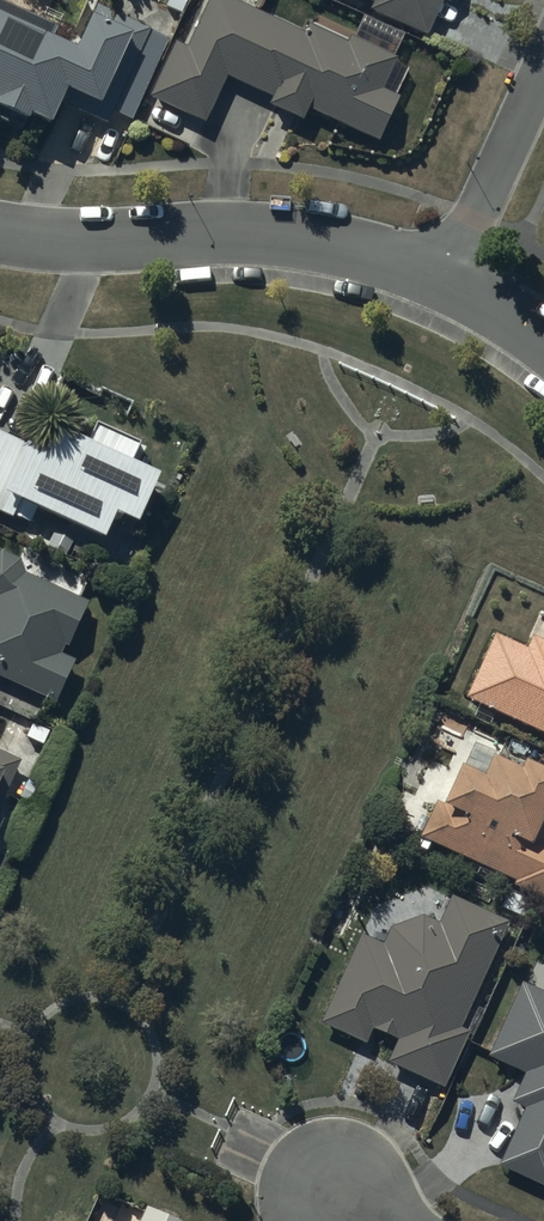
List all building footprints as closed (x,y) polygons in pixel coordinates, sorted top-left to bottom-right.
[(150,103),(204,129),(226,83),(272,105),(267,114),(302,130),(308,116),(379,149),(400,104),(383,96),(398,64),(352,43),(349,50),(310,32),(307,39),(223,0),(213,0),(188,54),(176,48),(150,103)] [(373,10),(370,17),(428,43),(444,8),(451,11),(456,0),(351,0),(373,10)] [(28,137),(29,130),(50,140),(61,115),(107,133),(114,120),(131,126),(169,46),(98,14),(76,65),(0,30),(0,123),(28,137)] [(12,524),(14,519),(30,527),(34,520),(105,553),(116,530),(138,540),(161,491),(130,477),(141,453),(96,432),(84,456),(52,441),(43,461),(0,441),(0,518),(12,524)] [(55,708),(73,668),(59,661),(64,651),(69,653),(89,609),(25,580),(20,565),(3,558),(0,559),(0,683),(55,708)] [(465,705),(543,740),(543,647),(532,642),(527,654),(495,640),(465,705)] [(21,767),(0,757),(0,813),(21,767)] [(421,843),(513,885),(513,894),(543,906),(543,786),(523,777),(520,785),(490,773),(481,790),(460,783),(444,812),(435,808),(421,843)] [(388,1069),(444,1095),(470,1039),(461,1034),(509,928),(451,902),(439,930),(425,922),(391,934),(383,950),(361,940),(321,1030),(366,1051),(373,1036),(397,1046),(388,1069)] [(499,1173),(543,1194),(543,999),(522,989),(488,1063),(525,1080),(512,1109),(525,1115),(499,1173)] [(146,1213),(142,1220),(164,1220),(146,1213)]
